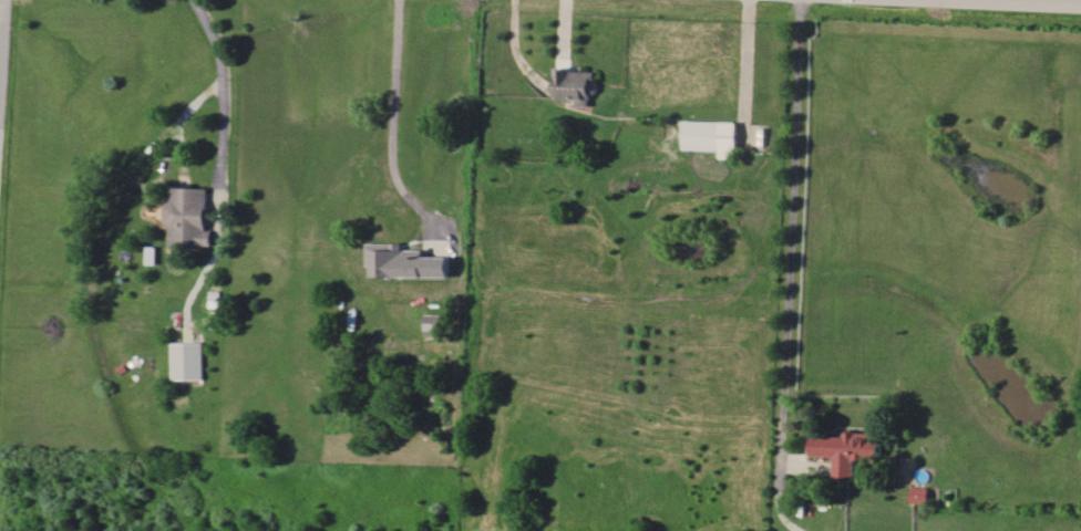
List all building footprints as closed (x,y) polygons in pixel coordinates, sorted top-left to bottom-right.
[(554,98),(577,98),(577,106),(590,107),(591,93),(597,93),(597,70),(555,69),(554,98)] [(718,158),(736,159),(737,122),(683,121),(682,149),(718,150),(718,158)] [(212,188),(174,187),(174,203),(170,203),(169,248),(210,249),(212,188)] [(374,276),(455,277),(455,258),(424,258),(424,250),(404,250),(404,243),(368,243),(368,266),(374,266),(374,276)] [(173,343),(173,380),(204,379),(203,342),(173,343)] [(812,457),(834,457),(834,479),(854,479),(854,460),(879,460),(879,432),(844,432),(844,436),(812,436),(812,457)]
